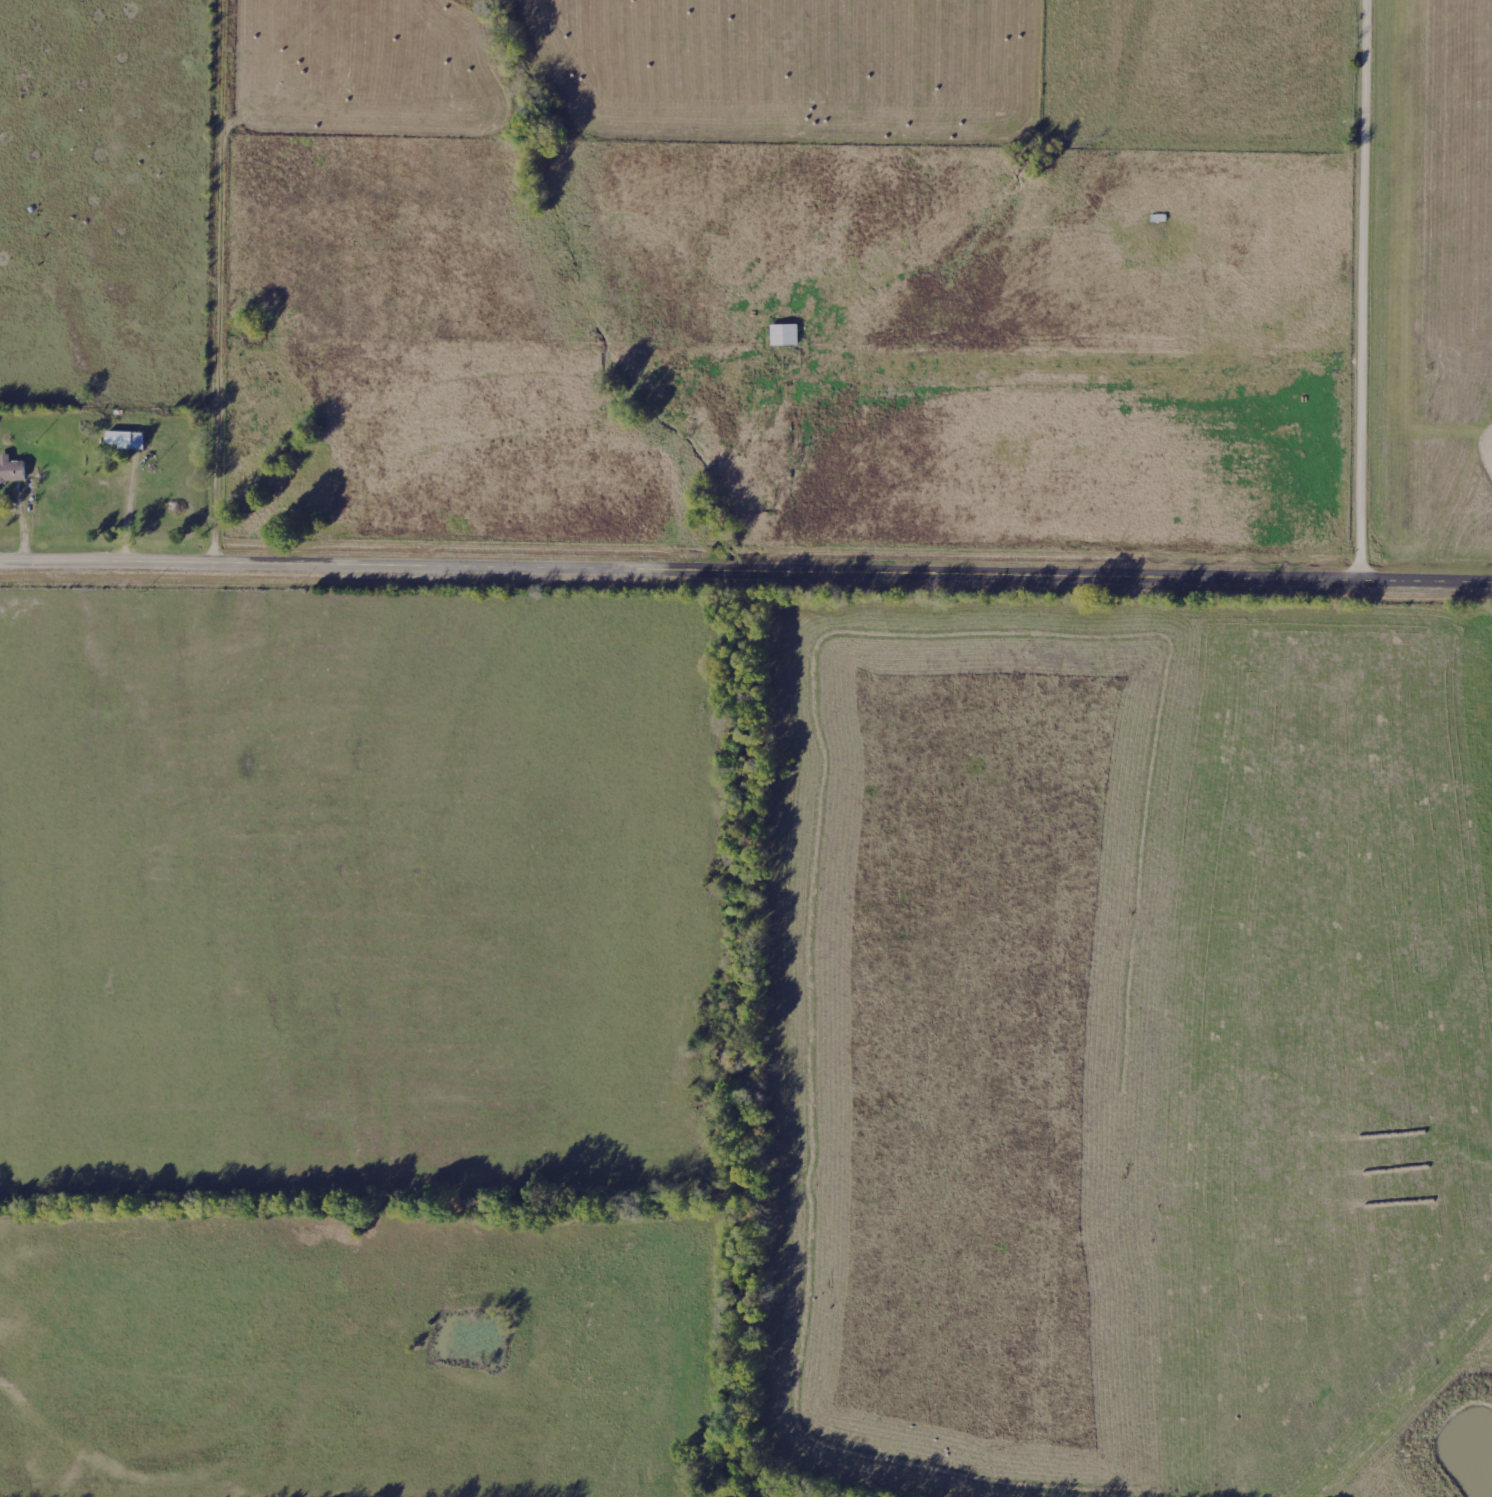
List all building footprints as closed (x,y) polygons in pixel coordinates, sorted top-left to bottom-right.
[(799,345),(798,324),(771,325),(772,346),(799,345)] [(118,449),(145,450),(145,433),(107,432),(107,444),(118,444),(118,449)] [(25,462),(10,463),(10,461),(0,461),(0,482),(26,481),(25,462)]
